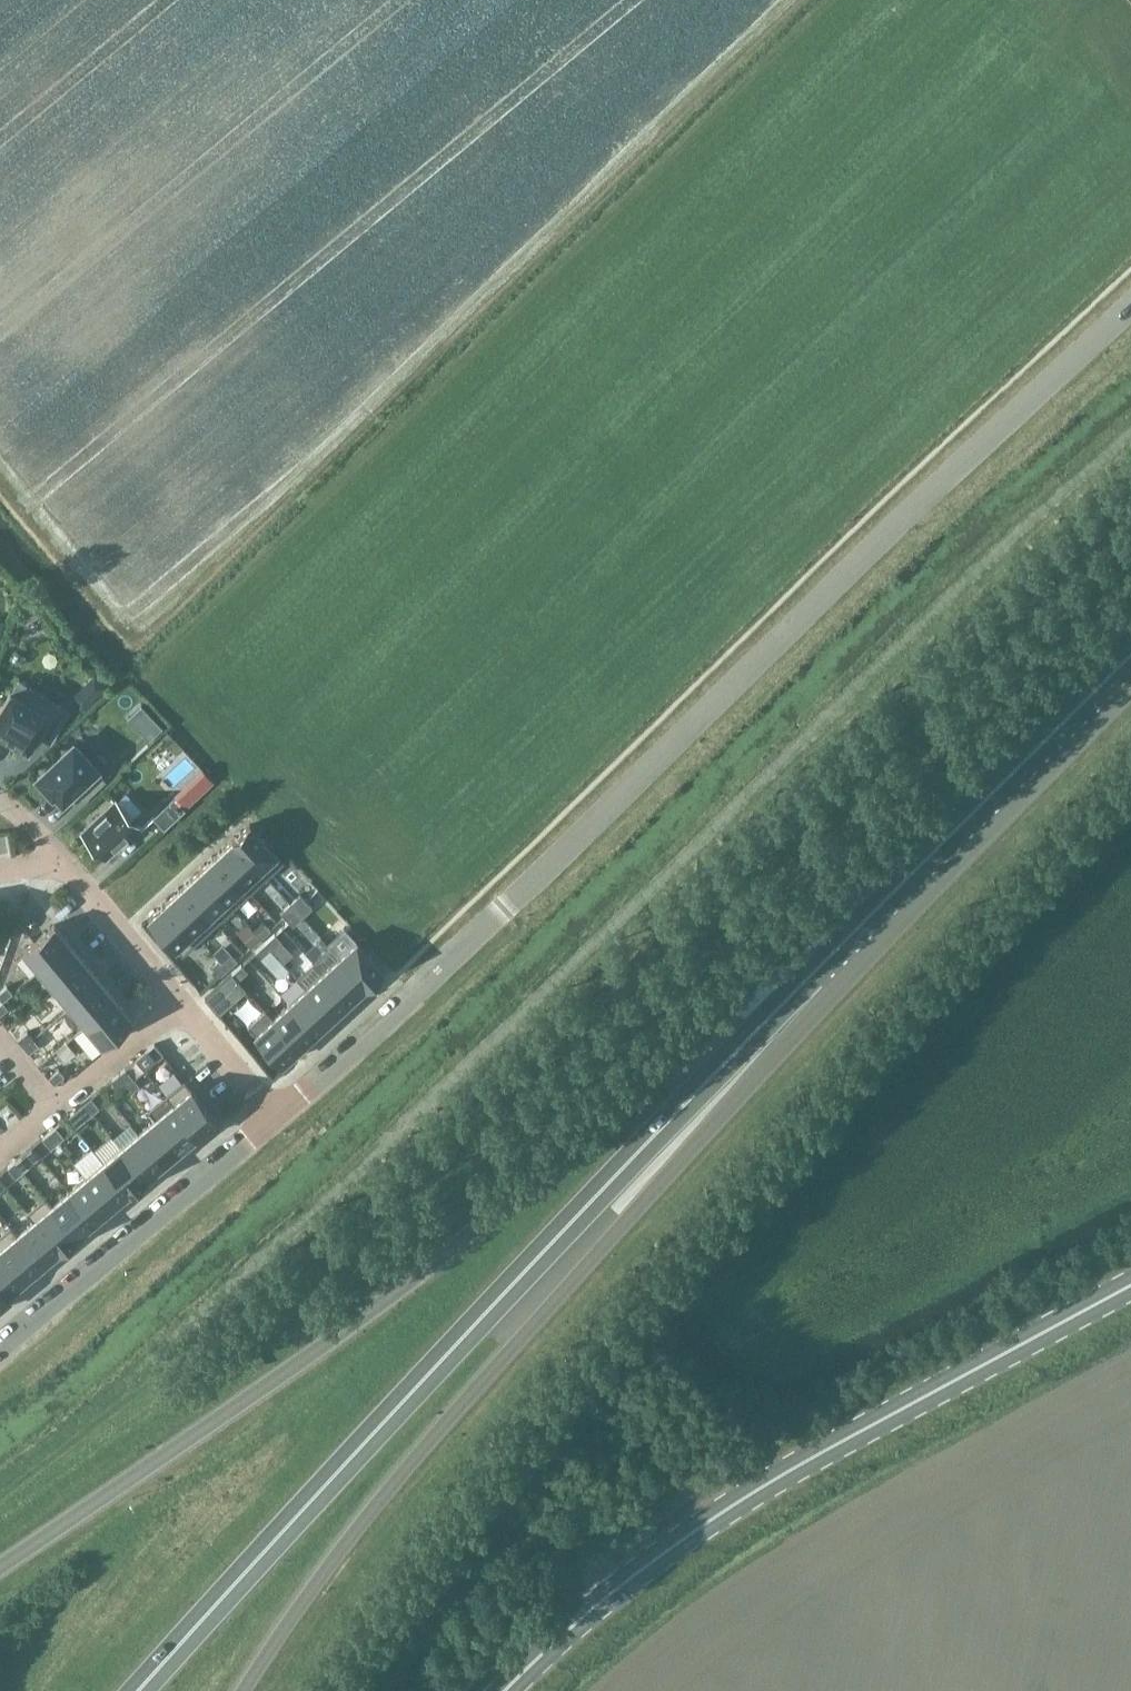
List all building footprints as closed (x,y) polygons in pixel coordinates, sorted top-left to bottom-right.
[(106,688),(94,676),(84,686),(96,697),(106,688)] [(48,713),(11,691),(0,708),(0,732),(28,749),(37,733),(50,741),(69,711),(54,702),(48,713)] [(163,727),(156,719),(143,732),(149,740),(163,727)] [(68,794),(78,805),(106,778),(97,768),(98,767),(75,742),(38,777),(53,793),(55,791),(63,800),(68,794)] [(174,798),(154,816),(164,827),(184,809),(174,798)] [(81,831),(106,858),(140,826),(115,799),(81,831)] [(250,824),(232,840),(267,877),(284,861),(250,824)] [(232,840),(216,856),(250,893),(267,877),(232,840)] [(250,893),(216,856),(199,871),(233,908),(250,893)] [(183,887),(217,924),(224,917),(227,914),(233,908),(199,871),(183,887)] [(166,902),(200,939),(217,924),(183,887),(166,902)] [(290,902),(296,909),(306,900),(299,893),(290,902)] [(306,900),(296,909),(302,916),(312,907),(306,900)] [(166,902),(148,918),(183,955),(200,939),(166,902)] [(286,918),(296,909),(290,902),(280,911),(285,916),(286,918)] [(302,916),(296,909),(286,918),(292,924),(302,916)] [(264,922),(254,931),(261,938),(270,929),(264,922)] [(71,944),(55,924),(24,950),(40,970),(71,944)] [(261,938),(254,931),(245,940),(251,947),(261,938)] [(265,942),(271,949),(281,940),(274,933),(265,942)] [(357,940),(340,955),(367,984),(376,976),(383,969),(357,940)] [(261,958),(271,949),(265,942),(255,951),(261,958)] [(86,962),(71,944),(40,970),(55,988),(86,962)] [(271,949),(261,958),(274,971),(284,963),(271,949)] [(231,952),(221,961),(227,968),(237,959),(231,952)] [(367,984),(340,955),(324,970),(351,999),(367,984)] [(227,968),(221,961),(218,958),(211,965),(220,975),(227,968)] [(102,981),(86,962),(55,988),(71,1006),(102,981)] [(241,964),(231,973),(238,980),(248,970),(241,964)] [(324,970),(308,985),(334,1014),(351,999),(324,970)] [(238,980),(231,973),(204,998),(216,1011),(243,985),(238,980)] [(117,999),(102,981),(71,1006),(86,1025),(117,999)] [(0,991),(0,998),(3,1001),(13,992),(7,985),(0,991)] [(334,1014),(308,985),(291,1000),(318,1029),(334,1014)] [(133,1018),(117,999),(86,1025),(102,1044),(133,1018)] [(318,1029),(291,1000),(275,1016),(302,1045),(318,1029)] [(0,1003),(0,1015),(8,1008),(3,1001),(0,1003)] [(302,1045),(275,1016),(267,1007),(248,1026),(282,1063),(302,1045)] [(28,1031),(17,1039),(23,1046),(33,1038),(28,1031)] [(33,1038),(23,1046),(29,1053),(39,1045),(33,1038)] [(155,1044),(148,1049),(156,1060),(163,1055),(155,1044)] [(59,1068),(49,1077),(54,1084),(65,1075),(59,1068)] [(119,1074),(128,1084),(133,1090),(140,1085),(126,1068),(119,1074)] [(119,1074),(113,1080),(121,1090),(128,1084),(119,1074)] [(172,1104),(197,1134),(201,1138),(220,1122),(184,1079),(165,1095),(172,1104)] [(156,1117),(181,1148),(197,1134),(172,1104),(165,1095),(149,1109),(156,1117)] [(91,1098),(84,1103),(93,1114),(99,1108),(91,1098)] [(84,1103),(77,1109),(86,1119),(93,1114),(84,1103)] [(156,1117),(138,1132),(163,1163),(181,1148),(156,1117)] [(56,1127),(49,1132),(58,1143),(64,1137),(56,1127)] [(49,1132),(42,1138),(51,1148),(58,1143),(49,1132)] [(138,1132),(121,1147),(146,1177),(163,1163),(138,1132)] [(121,1147),(103,1161),(129,1192),(146,1177),(121,1147)] [(21,1156),(14,1162),(23,1172),(30,1166),(21,1156)] [(103,1161),(86,1176),(111,1206),(129,1192),(103,1161)] [(14,1162),(8,1167),(16,1178),(23,1172),(14,1162)] [(86,1176),(68,1190),(94,1221),(111,1206),(86,1176)] [(52,1204),(51,1205),(77,1235),(94,1221),(68,1190),(52,1204)] [(33,1220),(34,1219),(59,1250),(77,1235),(51,1205),(52,1204),(45,1196),(26,1212),(33,1220)] [(33,1220),(17,1233),(16,1234),(42,1264),(59,1250),(34,1219),(33,1220)] [(25,1279),(42,1264),(16,1234),(17,1233),(10,1225),(0,1234),(0,1250),(25,1279)] [(8,1293),(25,1279),(0,1250),(0,1284),(8,1293)] [(11,1297),(8,1293),(0,1284),(0,1306),(11,1297)]
